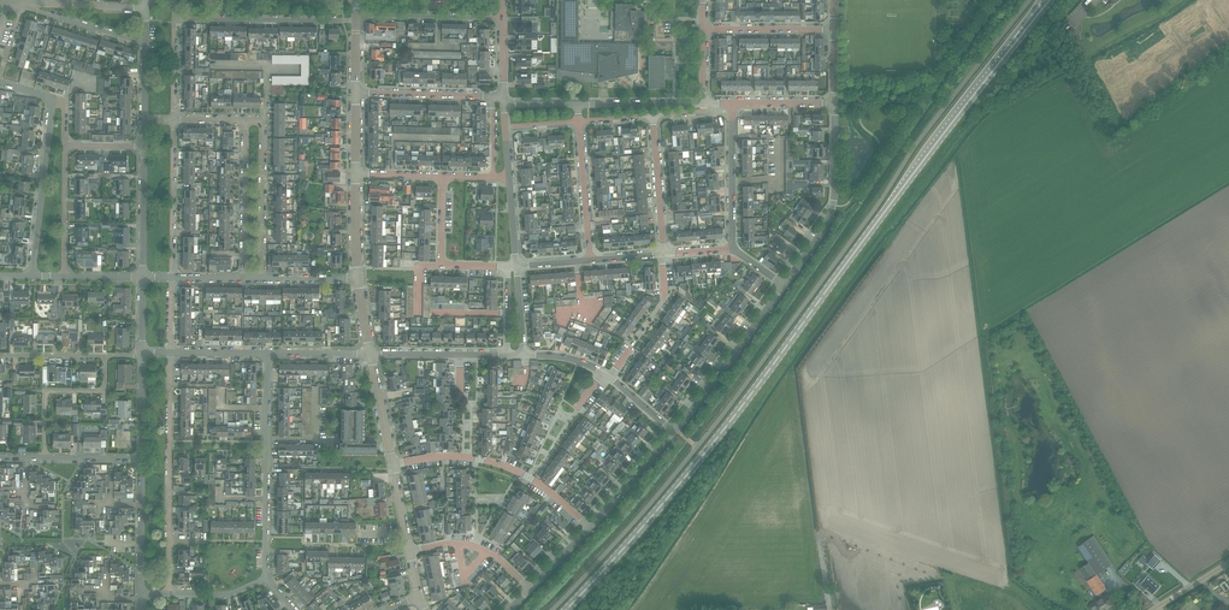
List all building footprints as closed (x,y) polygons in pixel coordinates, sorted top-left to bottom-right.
[(516,3),(516,9),(517,9),(517,14),(527,14),(527,13),(530,13),(530,11),(530,3),(537,3),(537,0),(517,0),(517,3),(516,3)] [(561,70),(598,74),(598,71),(603,71),(605,80),(615,77),(637,72),(637,43),(632,43),(631,41),(630,41),(630,37),(631,11),(631,8),(631,4),(615,4),(615,11),(611,11),(610,30),(609,30),(615,30),(615,41),(614,41),(614,43),(578,43),(578,0),(561,0),(561,70)] [(715,2),(715,11),(725,11),(725,2),(715,2)] [(631,11),(630,37),(649,37),(649,22),(667,23),(667,8),(631,8),(631,11)] [(517,24),(516,24),(516,30),(517,30),(517,32),(531,32),(537,32),(537,22),(538,22),(538,17),(526,17),(526,22),(517,22),(517,24)] [(49,35),(51,27),(47,25),(46,27),(37,24),(38,23),(27,20),(25,27),(39,31),(45,33),(49,35)] [(367,23),(366,33),(372,33),(375,33),(375,35),(381,36),(381,30),(395,31),(395,30),(404,30),(404,27),(404,23),(404,22),(395,22),(395,23),(376,23),(376,24),(373,24),(373,23),(367,23)] [(413,34),(421,34),(421,31),(417,31),(418,23),(413,23),(413,22),(409,22),(409,23),(408,23),(408,31),(408,36),(413,36),(413,34)] [(429,32),(434,32),(435,24),(433,24),(433,23),(430,23),(425,23),(425,31),(421,31),(421,34),(429,34),(429,32)] [(442,32),(450,33),(450,24),(442,24),(442,32)] [(458,24),(450,24),(450,33),(458,33),(458,24)] [(458,24),(458,33),(466,33),(466,25),(458,24)] [(37,39),(39,31),(25,27),(23,35),(33,38),(34,38),(37,39)] [(50,37),(58,40),(61,29),(53,27),(50,37)] [(58,40),(65,42),(68,31),(61,29),(58,40)] [(196,37),(197,34),(197,29),(184,29),(184,34),(185,34),(185,36),(196,37)] [(329,29),(329,35),(329,39),(339,40),(339,29),(329,29)] [(480,29),(480,35),(480,37),(489,37),(489,29),(480,29)] [(68,31),(65,42),(73,44),(76,34),(68,31)] [(76,34),(73,44),(72,48),(76,49),(77,45),(80,46),(83,36),(76,34)] [(31,45),(33,38),(23,35),(20,42),(31,45)] [(517,45),(516,45),(516,49),(517,49),(517,50),(531,50),(531,49),(537,49),(537,43),(537,40),(537,35),(526,35),(526,40),(519,40),(517,40),(517,45)] [(815,44),(815,46),(823,46),(823,38),(815,38),(815,35),(810,35),(810,44),(815,44)] [(91,38),(83,36),(80,46),(88,49),(91,38)] [(477,45),(468,45),(468,48),(478,48),(478,45),(489,45),(489,37),(480,37),(477,37),(477,45)] [(98,41),(91,38),(88,49),(95,51),(98,41)] [(109,42),(101,39),(98,49),(106,52),(109,42)] [(715,47),(727,47),(727,39),(715,39),(715,47)] [(29,53),(31,45),(20,42),(18,50),(29,53)] [(113,54),(116,44),(109,42),(106,52),(113,54)] [(121,56),(124,46),(116,44),(113,54),(121,56)] [(131,48),(124,46),(121,56),(128,59),(129,57),(130,57),(130,56),(134,58),(136,52),(131,50),(131,48)] [(468,48),(468,52),(475,53),(475,56),(475,59),(480,59),(489,59),(489,51),(478,51),(478,48),(468,48)] [(372,59),(378,59),(378,60),(384,60),(384,54),(380,54),(380,50),(372,49),(372,59)] [(16,57),(27,60),(29,53),(18,50),(16,57)] [(186,52),(185,52),(185,60),(186,60),(196,60),(199,60),(200,60),(200,53),(196,52),(186,52)] [(340,56),(329,56),(329,52),(321,52),(321,60),(331,60),(331,68),(336,68),(336,65),(340,65),(340,56)] [(533,58),(517,58),(517,69),(531,69),(531,64),(535,64),(537,62),(537,60),(543,60),(543,53),(533,53),(533,58)] [(672,80),(672,68),(672,65),(675,65),(675,61),(672,61),(672,56),(664,56),(662,56),(662,54),(651,54),(651,56),(648,56),(648,89),(664,89),(664,80),(672,80)] [(810,62),(815,62),(823,62),(823,54),(815,54),(815,58),(810,58),(810,62)] [(25,68),(27,60),(16,57),(14,65),(20,67),(23,68),(25,68)] [(480,59),(480,67),(489,67),(489,59),(480,59)] [(199,68),(199,60),(196,60),(186,60),(185,60),(185,68),(192,68),(191,72),(202,72),(202,68),(199,68)] [(468,60),(468,71),(478,71),(478,67),(474,67),(474,60),(468,60)] [(94,62),(93,65),(89,64),(87,73),(90,74),(92,67),(96,68),(100,70),(102,65),(94,62)] [(396,72),(397,64),(386,64),(385,72),(396,72)] [(796,68),(796,65),(787,65),(787,71),(791,71),(791,69),(792,69),(792,74),(795,74),(795,68),(796,68)] [(384,73),(384,69),(381,69),(381,68),(372,68),(371,78),(380,78),(380,73),(384,73)] [(339,86),(339,82),(340,82),(340,73),(337,73),(337,69),(320,69),(320,73),(328,73),(328,77),(331,77),(331,82),(330,82),(330,86),(339,86)] [(411,82),(412,72),(404,72),(404,69),(399,69),(398,82),(411,82)] [(451,70),(451,74),(450,84),(458,84),(459,74),(454,74),(454,70),(451,70)] [(40,71),(38,77),(37,82),(44,84),(47,74),(40,71)] [(435,83),(439,83),(439,79),(439,76),(439,71),(436,71),(435,73),(428,73),(427,83),(435,83)] [(468,71),(468,79),(479,79),(479,83),(489,83),(489,74),(479,75),(479,71),(478,71),(468,71)] [(184,76),(184,83),(196,83),(196,76),(202,76),(202,72),(191,72),(191,76),(184,76)] [(412,72),(411,82),(420,83),(420,73),(412,72)] [(420,73),(420,83),(427,83),(428,73),(420,73)] [(439,79),(439,83),(442,83),(442,84),(450,84),(451,74),(443,73),(443,76),(443,79),(439,79)] [(55,76),(47,74),(44,84),(52,86),(55,76)] [(120,87),(131,86),(131,79),(128,78),(128,74),(121,74),(121,79),(120,79),(120,87)] [(521,83),(521,84),(527,84),(527,83),(531,83),(534,83),(534,88),(545,88),(545,82),(537,82),(537,80),(535,78),(531,78),(531,74),(517,74),(517,76),(515,76),(515,81),(517,81),(517,83),(521,83)] [(55,76),(52,86),(59,89),(62,78),(55,76)] [(59,89),(67,91),(69,85),(70,81),(62,78),(59,89)] [(325,100),(325,106),(341,106),(341,100),(327,99),(327,95),(318,95),(318,100),(325,100)] [(196,107),(196,99),(184,99),(184,107),(185,107),(185,112),(191,112),(192,107),(196,107)] [(371,104),(369,104),(369,105),(367,105),(367,109),(369,109),(369,112),(378,112),(381,112),(381,104),(380,104),(380,99),(371,99),(371,104)] [(470,107),(472,107),(472,111),(476,111),(476,114),(486,114),(486,107),(480,107),(480,102),(470,102),(470,107)] [(390,104),(390,110),(390,115),(398,115),(398,104),(390,104)] [(406,115),(406,105),(398,104),(398,115),(406,115)] [(38,116),(39,107),(35,106),(32,106),(28,106),(26,105),(26,110),(29,110),(28,114),(38,116)] [(406,105),(406,115),(414,116),(414,105),(406,105)] [(414,105),(414,116),(422,116),(422,110),(425,111),(426,106),(422,105),(414,105)] [(426,106),(425,111),(429,111),(429,116),(437,116),(437,105),(429,105),(429,106),(426,106)] [(445,106),(437,105),(437,116),(445,117),(445,106)] [(341,106),(323,106),(323,118),(326,118),(333,118),(333,114),(335,114),(341,114),(341,106)] [(453,106),(445,106),(445,117),(452,117),(452,118),(453,118),(453,106)] [(461,106),(453,106),(453,118),(457,118),(457,117),(460,117),(461,106)] [(37,125),(38,116),(28,114),(27,123),(21,122),(20,126),(29,127),(29,123),(37,125)] [(822,127),(822,124),(823,124),(823,116),(805,116),(805,120),(813,120),(813,124),(819,124),(819,127),(822,127)] [(340,118),(333,118),(326,118),(326,121),(320,121),(320,125),(326,125),(331,125),(331,128),(340,128),(340,122),(340,118)] [(697,124),(698,130),(698,134),(701,133),(701,136),(706,135),(705,123),(697,124)] [(705,123),(706,135),(719,134),(720,133),(719,124),(713,124),(713,123),(705,123)] [(28,131),(29,127),(20,126),(11,125),(11,130),(18,131),(18,132),(23,132),(22,138),(33,140),(34,131),(28,131)] [(82,133),(82,140),(90,140),(90,133),(86,133),(86,125),(76,125),(75,133),(82,133)] [(131,134),(131,125),(120,125),(120,133),(120,134),(124,134),(131,134)] [(681,138),(682,138),(685,138),(685,134),(689,134),(688,125),(680,126),(681,138)] [(233,132),(231,132),(231,126),(223,126),(223,132),(223,139),(234,139),(234,137),(233,137),(233,132)] [(676,138),(681,138),(680,126),(672,126),(673,136),(676,136),(676,138)] [(191,138),(191,128),(184,128),(184,130),(179,130),(179,138),(184,138),(184,142),(191,142),(191,138)] [(621,129),(622,135),(622,138),(618,138),(618,145),(619,155),(625,155),(624,145),(622,145),(622,142),(627,142),(627,141),(630,140),(629,128),(621,129)] [(629,128),(630,140),(635,140),(635,137),(638,137),(637,128),(629,128)] [(612,139),(612,136),(612,130),(604,131),(605,143),(609,142),(609,140),(612,139)] [(596,157),(602,156),(606,156),(605,143),(604,131),(596,131),(597,140),(600,140),(601,151),(596,151),(596,157)] [(823,131),(817,131),(811,131),(811,136),(814,136),(814,141),(823,141),(823,131)] [(313,142),(313,134),(304,133),(304,142),(313,142)] [(556,136),(557,148),(561,148),(561,145),(564,144),(564,135),(556,136)] [(543,138),(544,146),(544,149),(546,149),(546,150),(553,150),(553,148),(557,148),(556,136),(548,136),(548,138),(543,138)] [(538,137),(530,138),(531,150),(532,155),(536,155),(536,149),(536,147),(544,146),(543,138),(538,139),(538,137)] [(33,140),(22,138),(21,147),(18,146),(18,150),(26,151),(26,148),(31,148),(33,140)] [(527,150),(531,150),(530,138),(523,138),(523,147),(527,147),(527,150)] [(230,145),(233,145),(233,146),(233,140),(234,140),(234,139),(223,139),(223,145),(222,145),(221,152),(230,152),(230,145)] [(823,148),(817,148),(817,145),(807,145),(807,152),(812,152),(812,156),(823,156),(823,148)] [(340,148),(334,148),(331,148),(331,153),(326,153),(326,156),(331,156),(331,159),(340,159),(340,153),(340,148)] [(25,155),(26,151),(18,150),(16,150),(15,154),(16,155),(18,156),(20,154),(23,155),(22,163),(32,164),(33,156),(25,155)] [(184,151),(184,159),(195,160),(195,152),(184,151)] [(707,159),(720,158),(719,151),(710,151),(710,154),(707,154),(707,159)] [(405,164),(405,155),(397,154),(397,164),(405,164)] [(634,163),(644,162),(643,154),(633,155),(634,159),(630,159),(630,163),(634,163)] [(95,155),(79,155),(79,165),(78,165),(77,166),(77,168),(78,169),(84,169),(84,165),(95,165),(95,163),(100,163),(100,156),(95,156),(95,155)] [(127,165),(127,156),(111,156),(111,165),(127,165)] [(521,169),(521,177),(534,176),(533,161),(532,156),(528,156),(528,161),(523,162),(523,169),(521,169)] [(595,166),(605,165),(604,158),(594,158),(595,166)] [(670,167),(679,166),(679,159),(683,159),(683,158),(669,160),(670,167)] [(711,167),(714,166),(720,166),(720,158),(707,159),(708,163),(711,163),(711,167)] [(696,167),(696,171),(710,170),(710,167),(706,167),(698,168),(697,160),(695,160),(696,167)] [(31,173),(32,164),(22,163),(21,167),(18,167),(17,171),(15,171),(15,175),(23,176),(23,172),(31,173)] [(560,164),(553,165),(554,168),(560,168),(560,172),(570,171),(570,163),(560,164)] [(809,172),(823,172),(823,164),(809,164),(809,168),(809,172)] [(596,173),(606,172),(609,172),(609,168),(605,169),(605,165),(595,166),(596,173)] [(340,172),(334,172),(333,172),(333,169),(326,168),(323,168),(323,181),(328,181),(340,181),(340,172)] [(633,177),(645,177),(644,169),(635,170),(635,177),(633,177)] [(705,174),(706,182),(718,181),(717,173),(713,173),(713,170),(710,170),(696,171),(696,172),(696,175),(705,174)] [(570,171),(560,172),(558,172),(558,179),(561,179),(571,178),(570,171)] [(606,172),(596,173),(596,180),(606,179),(606,172)] [(823,172),(809,172),(805,172),(805,180),(793,180),(793,182),(793,184),(808,184),(808,180),(809,180),(823,180),(823,172)] [(190,183),(190,187),(201,187),(202,187),(202,184),(201,183),(195,183),(195,175),(184,175),(183,183),(190,183)] [(534,176),(521,177),(522,185),(531,184),(531,181),(534,180),(534,176)] [(86,179),(82,179),(76,179),(76,194),(86,194),(86,179)] [(129,179),(123,179),(115,179),(115,188),(116,188),(116,195),(129,195),(129,179)] [(606,179),(596,180),(597,187),(607,187),(610,186),(610,179),(606,179)] [(18,181),(18,187),(17,189),(11,189),(11,192),(24,194),(25,190),(28,191),(29,182),(18,181)] [(698,194),(707,193),(707,190),(719,189),(718,181),(706,182),(706,188),(697,188),(698,194)] [(487,183),(478,183),(478,200),(493,200),(493,189),(486,189),(487,183)] [(344,191),(338,191),(333,191),(334,185),(325,184),(325,192),(330,192),(330,206),(336,206),(336,204),(337,204),(337,202),(344,203),(344,191)] [(562,193),(572,193),(574,193),(574,192),(573,192),(573,188),(572,188),(571,185),(562,186),(559,186),(559,193),(562,193)] [(201,191),(201,187),(190,187),(190,190),(185,190),(185,198),(196,198),(196,191),(201,191)] [(672,196),(682,195),(681,188),(686,188),(686,187),(672,188),(672,196)] [(822,188),(816,188),(809,188),(809,191),(812,191),(812,196),(822,196),(822,188)] [(523,200),(535,199),(535,194),(532,194),(532,191),(523,192),(523,200)] [(23,197),(24,194),(11,192),(11,196),(10,199),(14,199),(13,205),(24,206),(25,198),(23,197)] [(399,202),(395,202),(395,193),(380,193),(380,194),(369,194),(369,201),(380,201),(388,201),(388,205),(399,205),(399,202)] [(562,193),(563,201),(573,200),(572,193),(562,193)] [(707,197),(708,200),(708,205),(720,204),(720,196),(708,197),(707,193),(698,194),(698,198),(707,197)] [(607,194),(597,194),(598,202),(608,201),(607,194)] [(774,195),(771,200),(776,203),(779,199),(774,195)] [(635,206),(647,205),(647,198),(637,199),(637,202),(631,203),(631,207),(635,206)] [(809,203),(804,200),(802,198),(798,205),(802,207),(799,211),(807,217),(811,211),(807,209),(809,207),(807,206),(809,203)] [(535,199),(523,200),(524,208),(533,207),(533,204),(536,203),(535,199)] [(608,201),(598,202),(598,209),(608,208),(608,201)] [(674,211),(680,210),(686,210),(686,202),(682,202),(673,203),(674,211)] [(86,203),(82,203),(76,203),(76,218),(86,218),(86,203)] [(129,203),(123,203),(120,203),(120,214),(116,214),(116,218),(120,218),(120,219),(129,219),(129,203)] [(709,209),(709,212),(711,212),(712,213),(721,212),(720,204),(708,205),(705,205),(706,210),(709,209)] [(23,215),(24,206),(13,205),(13,210),(9,210),(9,213),(5,213),(5,216),(20,218),(21,214),(23,215)] [(478,209),(477,215),(481,215),(480,226),(492,226),(493,215),(486,215),(486,209),(478,209)] [(802,224),(807,217),(799,211),(796,216),(792,213),(787,220),(794,225),(796,222),(797,223),(799,221),(802,224)] [(330,225),(332,225),(341,225),(341,216),(339,216),(339,212),(326,213),(326,221),(330,221),(330,225)] [(537,214),(533,214),(524,215),(525,223),(537,222),(537,214)] [(560,224),(565,223),(565,222),(574,221),(574,214),(564,215),(564,214),(558,215),(558,220),(560,220),(560,224)] [(20,218),(5,216),(8,217),(8,220),(14,221),(13,229),(23,231),(24,222),(22,222),(22,218),(20,218)] [(714,218),(714,221),(714,226),(717,225),(717,221),(722,221),(721,217),(714,218)] [(794,225),(787,220),(786,219),(781,225),(787,230),(784,234),(791,239),(796,232),(791,228),(794,225)] [(675,220),(676,225),(679,224),(679,227),(681,227),(681,232),(674,232),(674,237),(678,237),(678,242),(685,241),(684,232),(683,224),(684,224),(683,220),(675,220)] [(196,230),(196,222),(184,222),(184,230),(190,230),(190,233),(200,234),(200,230),(196,230)] [(526,230),(527,230),(527,234),(538,233),(541,233),(545,233),(549,232),(551,232),(550,228),(540,229),(540,226),(537,226),(537,222),(525,223),(526,230)] [(691,226),(692,231),(693,240),(700,240),(699,230),(697,230),(697,226),(691,226)] [(82,227),(76,227),(76,232),(77,232),(77,242),(78,242),(78,246),(88,246),(88,242),(89,242),(89,227),(82,227)] [(769,232),(775,236),(777,233),(769,227),(769,232)] [(117,229),(115,229),(115,237),(119,237),(119,243),(129,244),(129,228),(123,228),(119,228),(117,228),(117,229)] [(722,228),(715,229),(715,238),(723,238),(722,228)] [(22,239),(23,231),(13,229),(12,234),(8,233),(8,237),(3,237),(3,240),(8,241),(15,242),(19,243),(19,239),(22,239)] [(336,229),(330,229),(324,229),(324,234),(328,234),(328,242),(329,243),(331,243),(331,244),(341,244),(341,234),(336,234),(336,229)] [(633,230),(633,232),(634,244),(642,244),(641,235),(639,235),(639,229),(633,230)] [(715,229),(707,230),(708,239),(715,238),(715,229)] [(707,230),(699,230),(700,240),(708,239),(707,230)] [(692,231),(684,232),(685,241),(693,240),(692,231)] [(623,236),(619,237),(619,246),(627,245),(626,232),(623,232),(623,236)] [(633,232),(626,232),(627,245),(634,244),(633,232)] [(200,237),(200,234),(190,233),(190,237),(183,237),(183,245),(194,245),(194,237),(200,237)] [(568,236),(569,250),(577,249),(576,240),(581,240),(580,234),(575,234),(576,237),(568,237),(568,236)] [(641,235),(642,244),(650,243),(649,240),(655,239),(654,234),(648,234),(641,235)] [(477,235),(477,238),(476,250),(487,251),(487,247),(490,247),(489,248),(494,248),(494,236),(487,236),(477,235)] [(530,239),(535,239),(535,244),(530,244),(531,253),(539,253),(538,244),(537,235),(529,236),(530,239)] [(604,247),(612,246),(611,237),(603,238),(604,247)] [(775,242),(772,247),(781,253),(787,245),(776,237),(773,241),(775,242)] [(12,254),(22,255),(23,247),(15,246),(15,242),(8,241),(7,245),(9,245),(9,247),(12,248),(12,254)] [(546,243),(546,252),(554,251),(553,242),(546,243)] [(553,242),(554,251),(561,251),(561,242),(553,242)] [(538,244),(539,253),(546,252),(546,243),(538,244)] [(280,267),(280,248),(280,244),(278,244),(278,248),(277,255),(273,255),(273,256),(268,256),(268,264),(273,264),(273,267),(280,267)] [(766,247),(762,247),(762,248),(764,250),(763,252),(766,254),(763,258),(765,259),(762,263),(768,267),(771,263),(773,265),(777,258),(772,255),(775,252),(767,246),(766,247)] [(342,256),(343,256),(343,255),(342,254),(342,253),(341,253),(340,252),(339,252),(336,252),(336,248),(324,248),(317,248),(317,255),(331,256),(331,261),(331,267),(341,267),(342,256)] [(129,252),(123,252),(119,252),(119,256),(118,256),(117,262),(119,262),(119,267),(128,267),(129,252)] [(97,267),(97,260),(97,255),(92,255),(92,253),(77,253),(77,263),(87,263),(87,267),(97,267)] [(11,258),(7,258),(6,263),(11,263),(11,262),(21,264),(22,255),(12,254),(11,258)] [(194,269),(194,263),(194,261),(183,260),(182,268),(194,269)] [(651,261),(641,261),(641,267),(644,267),(644,275),(654,274),(654,266),(651,267),(651,261)] [(720,262),(713,262),(714,272),(721,272),(721,277),(724,277),(728,271),(725,271),(724,263),(720,263),(720,262)] [(692,266),(692,276),(693,285),(697,284),(697,280),(696,276),(699,276),(699,273),(698,263),(691,264),(691,266),(692,266)] [(699,273),(707,273),(706,263),(698,263),(699,273)] [(678,277),(684,276),(685,276),(684,266),(677,267),(677,269),(674,269),(674,279),(678,279),(678,277)] [(685,276),(692,276),(692,266),(691,266),(684,266),(685,276)] [(619,268),(620,277),(621,277),(621,282),(624,282),(624,277),(628,277),(627,267),(619,268)] [(612,268),(605,269),(606,284),(611,284),(611,281),(610,281),(609,278),(613,278),(612,268)] [(598,270),(599,279),(602,279),(603,285),(606,284),(605,269),(598,270)] [(584,281),(590,280),(591,280),(591,270),(583,271),(584,281)] [(599,279),(598,270),(591,270),(591,280),(599,279)] [(751,276),(748,281),(756,286),(761,280),(753,274),(755,272),(751,270),(748,274),(751,276)] [(571,286),(570,282),(574,282),(573,272),(566,273),(567,282),(567,287),(571,286)] [(567,282),(566,273),(559,273),(559,283),(567,282)] [(530,285),(537,285),(538,285),(537,275),(530,276),(530,285)] [(537,275),(538,285),(545,284),(544,275),(537,275)] [(647,293),(648,293),(654,293),(654,288),(655,288),(655,281),(645,282),(645,283),(643,283),(642,284),(642,289),(643,289),(647,289),(647,293)] [(736,281),(733,285),(737,288),(738,288),(744,292),(746,290),(751,294),(756,286),(748,281),(745,285),(741,283),(740,284),(736,281)] [(679,292),(685,296),(686,297),(686,292),(686,291),(678,285),(679,292)] [(9,299),(9,293),(3,293),(4,287),(0,287),(0,300),(3,300),(3,301),(9,301),(9,299)] [(180,295),(192,295),(192,287),(180,287),(180,292),(180,295)] [(116,288),(116,294),(116,297),(122,297),(122,305),(114,305),(114,312),(121,312),(121,314),(129,314),(129,307),(130,307),(131,288),(116,288)] [(733,300),(743,307),(748,301),(742,296),(744,292),(738,288),(737,288),(735,291),(738,293),(733,300)] [(326,290),(323,290),(323,297),(326,297),(336,297),(345,298),(346,290),(336,290),(336,294),(326,294),(326,290)] [(16,312),(13,312),(14,304),(29,305),(29,292),(14,292),(14,302),(10,302),(10,312),(10,318),(16,319),(16,312)] [(104,302),(104,298),(104,292),(88,292),(88,302),(104,302)] [(54,303),(54,307),(51,307),(51,313),(49,313),(49,319),(58,319),(58,313),(58,307),(57,307),(57,299),(54,299),(54,294),(38,294),(38,303),(54,303)] [(65,313),(63,313),(63,306),(77,306),(78,294),(63,294),(63,301),(58,301),(58,313),(58,319),(65,319),(65,313)] [(639,303),(647,308),(651,302),(644,297),(639,303)] [(675,303),(683,309),(687,304),(679,298),(675,303)] [(724,309),(731,314),(733,311),(738,315),(743,307),(733,300),(728,306),(727,306),(726,306),(725,304),(722,307),(724,309)] [(694,306),(700,311),(705,306),(699,301),(694,306)] [(643,314),(647,308),(639,303),(635,309),(643,314)] [(686,312),(683,309),(675,303),(671,309),(679,315),(682,317),(686,312)] [(345,305),(336,305),(336,312),(323,312),(323,315),(328,315),(339,316),(345,316),(345,305)] [(532,321),(546,319),(541,319),(541,312),(543,312),(542,308),(533,308),(534,313),(531,313),(532,321)] [(631,314),(638,320),(643,314),(635,309),(631,314)] [(675,321),(679,315),(671,309),(666,315),(675,321)] [(717,319),(721,321),(729,327),(734,321),(729,317),(731,314),(724,309),(717,319)] [(599,314),(599,315),(605,319),(607,315),(602,311),(599,314)] [(634,326),(638,320),(631,314),(631,315),(628,312),(626,315),(629,317),(626,320),(634,326)] [(670,327),(675,321),(666,315),(662,321),(670,327)] [(340,319),(340,327),(350,327),(350,319),(347,319),(347,316),(345,316),(339,316),(339,319),(340,319)] [(474,336),(477,336),(478,333),(478,317),(474,317),(474,328),(471,328),(471,333),(467,333),(466,333),(466,339),(466,342),(474,342),(474,336)] [(1,342),(1,346),(6,346),(6,342),(6,341),(6,335),(6,328),(10,328),(10,319),(2,319),(2,322),(0,322),(0,342),(1,342)] [(15,319),(10,319),(10,328),(10,339),(13,339),(13,346),(29,346),(29,342),(29,341),(29,340),(32,340),(33,329),(30,329),(28,330),(28,337),(14,336),(14,327),(15,327),(15,319)] [(438,332),(433,332),(432,336),(432,338),(432,342),(440,342),(440,339),(444,339),(444,336),(444,333),(444,328),(444,319),(440,319),(440,328),(438,328),(438,332)] [(546,319),(532,321),(532,327),(542,327),(542,323),(546,323),(546,319)] [(630,332),(634,326),(626,320),(624,323),(622,326),(630,332)] [(711,324),(708,328),(715,333),(717,330),(724,334),(729,327),(721,321),(715,328),(711,324)] [(38,323),(34,323),(33,338),(38,338),(38,343),(54,344),(54,339),(57,339),(57,333),(57,331),(54,331),(38,331),(38,323)] [(625,338),(630,332),(622,326),(619,324),(615,330),(625,338)] [(671,330),(667,328),(663,324),(658,330),(667,336),(671,330)] [(591,334),(592,331),(593,328),(587,325),(584,331),(591,334)] [(284,340),(292,341),(292,331),(288,331),(288,326),(284,326),(284,340)] [(421,332),(422,332),(422,327),(415,327),(415,332),(410,332),(410,341),(418,341),(418,338),(421,338),(421,335),(421,332)] [(421,335),(421,338),(421,341),(429,342),(429,338),(432,338),(432,336),(433,332),(433,328),(426,327),(427,332),(422,332),(421,332),(421,335)] [(542,327),(532,327),(533,335),(542,334),(542,327)] [(129,328),(123,328),(118,328),(117,347),(129,347),(129,328)] [(452,339),(455,339),(455,336),(455,332),(455,328),(444,328),(444,333),(444,336),(444,339),(444,342),(452,342),(452,339)] [(463,339),(466,339),(466,333),(467,333),(467,328),(455,328),(455,332),(455,336),(455,339),(455,342),(463,342),(463,339)] [(485,336),(489,336),(489,333),(489,328),(483,328),(483,333),(478,333),(477,336),(477,342),(485,342),(485,336)] [(489,333),(489,336),(489,342),(497,342),(497,336),(503,336),(503,334),(497,333),(497,328),(494,328),(494,333),(489,333)] [(706,330),(707,331),(703,338),(713,346),(718,339),(713,336),(715,333),(708,328),(706,330)] [(88,335),(88,338),(88,344),(103,344),(103,340),(107,340),(107,329),(104,329),(104,335),(88,335)] [(678,330),(677,332),(684,337),(688,331),(685,329),(682,333),(678,330)] [(562,342),(564,342),(563,344),(570,347),(574,338),(576,333),(569,330),(567,335),(565,335),(564,336),(562,342)] [(670,338),(667,336),(658,330),(654,335),(665,343),(666,344),(670,338)] [(78,343),(78,337),(78,332),(69,332),(69,334),(62,334),(62,347),(73,347),(73,343),(78,343)] [(191,343),(191,337),(191,335),(180,334),(180,342),(191,343)] [(543,342),(543,338),(545,337),(545,338),(551,338),(555,339),(557,335),(554,334),(551,334),(545,334),(542,334),(533,335),(534,342),(543,342)] [(661,348),(665,343),(654,335),(650,341),(658,347),(661,348)] [(602,345),(597,357),(604,360),(605,358),(608,359),(611,352),(604,350),(605,346),(609,337),(606,336),(602,345)] [(570,347),(577,350),(581,341),(574,338),(570,347)] [(696,344),(694,347),(701,352),(703,349),(708,353),(713,346),(703,338),(697,345),(696,344)] [(577,350),(584,352),(587,343),(581,341),(577,350)] [(646,347),(654,353),(658,347),(650,341),(646,347)] [(584,352),(591,355),(594,346),(587,343),(584,352)] [(594,346),(591,355),(597,357),(602,345),(599,344),(597,347),(594,346)] [(649,359),(654,353),(646,347),(641,353),(649,359)] [(688,358),(692,361),(700,367),(705,360),(698,355),(701,352),(694,347),(692,350),(693,351),(688,358)] [(638,362),(646,368),(650,362),(642,356),(638,362)] [(440,370),(449,370),(449,367),(445,367),(445,363),(444,363),(444,361),(437,361),(437,363),(436,363),(436,371),(440,371),(440,370)] [(695,374),(700,367),(692,361),(689,365),(688,364),(684,364),(681,368),(688,373),(690,370),(695,374)] [(634,367),(642,373),(646,368),(638,362),(634,367)] [(87,364),(81,364),(81,381),(87,381),(87,380),(96,380),(96,376),(97,366),(87,366),(87,364)] [(182,373),(188,373),(190,373),(190,364),(182,364),(182,373)] [(225,387),(225,381),(225,376),(229,376),(229,374),(229,364),(221,364),(221,373),(221,378),(221,387),(225,387)] [(242,368),(247,368),(247,373),(256,373),(256,364),(242,364),(242,368)] [(388,376),(390,384),(408,380),(407,375),(407,370),(407,364),(401,365),(402,375),(398,376),(398,375),(398,373),(397,373),(394,373),(394,374),(394,376),(388,376)] [(40,378),(40,377),(40,371),(35,371),(35,370),(35,369),(35,365),(29,365),(29,366),(20,366),(20,375),(35,375),(35,378),(40,378)] [(57,382),(58,378),(61,378),(61,382),(66,382),(66,371),(66,367),(54,367),(54,365),(49,365),(49,381),(57,382)] [(117,382),(117,389),(125,389),(125,382),(131,382),(131,365),(120,365),(119,382),(117,382)] [(498,377),(498,373),(499,373),(499,368),(494,368),(494,366),(489,366),(489,369),(488,369),(488,374),(484,374),(484,377),(498,377)] [(685,376),(688,373),(681,368),(678,366),(676,369),(679,371),(675,378),(686,386),(690,380),(685,376)] [(638,379),(642,373),(634,367),(629,373),(638,379)] [(553,368),(551,374),(550,375),(559,379),(561,375),(564,376),(565,374),(553,368)] [(440,379),(445,379),(453,379),(453,375),(449,375),(449,370),(440,370),(440,371),(440,379)] [(633,385),(638,379),(629,373),(625,379),(633,385)] [(558,383),(559,379),(550,375),(549,378),(546,376),(545,380),(548,381),(560,387),(561,384),(558,383)] [(530,382),(534,384),(537,385),(540,378),(534,376),(530,376),(530,381),(530,382)] [(417,385),(415,385),(415,393),(418,393),(425,393),(425,386),(425,378),(417,378),(417,385)] [(680,394),(686,386),(675,378),(674,379),(677,381),(674,385),(670,382),(668,385),(667,384),(665,387),(672,392),(674,389),(680,394)] [(408,380),(390,384),(391,391),(400,390),(400,389),(408,388),(408,380)] [(559,389),(560,387),(548,381),(545,388),(554,392),(555,388),(559,389)] [(644,386),(638,394),(641,397),(647,389),(649,386),(647,385),(645,387),(644,386)] [(440,386),(440,394),(440,395),(445,395),(452,395),(452,390),(449,390),(449,386),(440,386)] [(659,397),(661,399),(670,405),(674,398),(669,395),(672,392),(665,387),(663,390),(659,397)] [(195,388),(190,388),(181,388),(181,396),(190,396),(195,396),(195,388)] [(542,395),(554,400),(555,397),(552,396),(554,392),(545,388),(542,395)] [(647,402),(650,397),(653,393),(650,391),(647,389),(641,397),(647,402)] [(596,401),(602,406),(608,398),(602,393),(596,401)] [(36,395),(30,394),(25,394),(25,412),(34,412),(34,402),(36,402),(36,395)] [(439,402),(449,402),(449,398),(445,398),(445,395),(440,395),(440,394),(436,394),(436,403),(439,403),(439,402)] [(539,402),(548,406),(550,402),(553,403),(554,400),(542,395),(539,402)] [(190,400),(190,396),(181,396),(181,404),(194,404),(198,404),(198,400),(190,400)] [(413,405),(416,404),(415,397),(405,398),(406,403),(399,404),(400,407),(413,405)] [(608,410),(609,409),(609,408),(614,402),(608,398),(602,406),(608,410)] [(661,399),(660,401),(656,406),(664,412),(670,405),(661,399)] [(72,414),(77,414),(77,406),(72,406),(72,400),(57,400),(57,412),(72,413),(72,414)] [(85,400),(85,403),(84,404),(83,404),(82,405),(82,407),(83,408),(84,409),(85,410),(85,412),(93,412),(93,413),(107,413),(107,407),(101,407),(101,401),(85,400)] [(131,400),(127,400),(127,401),(119,401),(115,401),(115,407),(119,407),(119,412),(121,412),(121,417),(130,417),(131,400)] [(609,409),(615,413),(621,405),(615,400),(614,402),(609,408),(609,409)] [(439,402),(439,403),(439,410),(443,410),(452,410),(452,406),(449,406),(449,402),(439,402)] [(539,402),(536,408),(548,414),(549,411),(546,410),(548,406),(539,402)] [(194,412),(194,404),(181,404),(181,411),(190,412),(194,412)] [(418,412),(416,404),(413,405),(400,407),(400,408),(403,407),(404,411),(401,412),(401,415),(411,413),(418,412)] [(627,409),(621,405),(615,413),(621,417),(627,409)] [(547,416),(548,414),(536,408),(533,415),(542,419),(544,415),(547,416)] [(342,410),(342,438),(342,444),(340,444),(340,456),(355,456),(355,455),(377,455),(377,443),(363,443),(363,439),(365,439),(364,410),(342,410)] [(449,418),(456,418),(456,414),(452,414),(452,410),(443,410),(443,418),(449,418)] [(220,411),(216,411),(208,411),(208,415),(216,415),(216,426),(212,426),(212,430),(211,436),(220,436),(220,426),(220,411)] [(244,412),(240,412),(239,418),(239,421),(240,421),(240,426),(236,426),(236,436),(243,436),(244,412)] [(247,412),(244,412),(243,436),(251,436),(254,436),(254,427),(251,427),(251,424),(247,424),(247,420),(247,412)] [(399,423),(403,423),(403,422),(412,420),(411,413),(401,415),(402,419),(399,419),(399,423)] [(532,417),(529,424),(542,429),(543,427),(539,425),(541,421),(532,417)] [(579,423),(587,429),(592,424),(584,417),(579,423)] [(640,418),(636,423),(635,424),(632,428),(635,430),(640,435),(642,437),(648,431),(645,429),(648,425),(640,418)] [(400,427),(401,431),(414,428),(412,420),(403,422),(403,423),(403,427),(400,427)] [(587,429),(579,423),(575,429),(583,435),(587,429)] [(526,431),(535,434),(537,431),(540,432),(542,429),(529,424),(526,431)] [(36,425),(30,425),(24,425),(24,442),(36,442),(36,425)] [(443,433),(448,433),(456,433),(456,429),(452,429),(452,425),(443,425),(443,426),(443,433)] [(220,426),(220,436),(228,436),(228,426),(220,426)] [(193,438),(194,435),(190,435),(190,428),(196,428),(196,427),(181,427),(181,435),(185,435),(185,438),(193,438)] [(422,431),(415,433),(414,428),(401,431),(402,435),(405,434),(406,438),(415,436),(419,436),(423,435),(422,431)] [(637,438),(640,435),(635,430),(632,428),(627,433),(630,436),(627,439),(632,443),(635,446),(640,440),(637,438)] [(107,440),(107,434),(107,430),(101,429),(101,435),(85,435),(85,442),(84,442),(84,447),(101,447),(101,439),(107,439),(106,440),(107,440)] [(571,435),(579,441),(581,442),(586,437),(583,435),(575,429),(571,435)] [(123,430),(117,430),(117,441),(117,447),(130,447),(130,441),(129,441),(129,431),(123,431),(123,430)] [(535,434),(526,431),(524,437),(536,443),(537,440),(534,438),(535,434)] [(443,433),(431,433),(431,437),(439,437),(439,441),(443,441),(452,441),(452,438),(448,438),(448,433),(443,433)] [(70,447),(71,441),(71,434),(54,434),(54,446),(62,446),(70,447)] [(579,441),(571,435),(566,440),(574,447),(579,441)] [(426,439),(420,440),(419,436),(415,436),(406,438),(406,441),(410,441),(411,445),(417,444),(420,443),(430,441),(429,438),(426,438),(426,439)] [(535,445),(536,443),(524,437),(521,444),(530,448),(532,444),(535,445)] [(632,443),(627,439),(624,437),(620,442),(623,444),(620,448),(625,452),(627,454),(632,448),(630,446),(632,443)] [(570,452),(574,447),(566,440),(562,446),(570,452)] [(427,453),(431,452),(430,441),(420,443),(421,447),(424,446),(424,450),(426,450),(427,453)] [(452,445),(452,441),(443,441),(443,449),(445,449),(445,450),(446,450),(446,452),(454,452),(454,449),(456,449),(456,445),(452,445)] [(417,444),(411,445),(404,446),(405,450),(408,449),(409,453),(418,451),(417,444)] [(528,452),(530,448),(521,444),(518,451),(530,456),(531,453),(528,452)] [(622,455),(625,452),(620,448),(617,445),(612,451),(615,453),(612,456),(617,461),(620,463),(625,457),(622,455)] [(570,455),(567,453),(562,449),(558,455),(566,461),(570,455)] [(529,459),(530,456),(518,451),(515,458),(524,461),(526,457),(529,459)] [(615,463),(617,461),(612,456),(609,454),(604,459),(607,462),(605,465),(612,472),(617,466),(615,463)] [(553,460),(562,467),(566,461),(558,455),(553,460)] [(188,458),(180,458),(180,470),(184,470),(184,474),(183,474),(183,481),(189,481),(192,481),(192,474),(192,465),(188,465),(188,464),(188,458)] [(215,484),(215,480),(208,480),(208,474),(205,474),(205,458),(195,458),(195,469),(201,469),(201,475),(201,477),(204,477),(204,484),(208,484),(215,484)] [(226,458),(216,458),(216,468),(217,468),(217,472),(222,472),(222,479),(229,479),(229,467),(225,467),(226,458)] [(558,472),(562,467),(553,460),(549,466),(558,472)] [(545,472),(553,478),(558,472),(549,466),(545,472)] [(596,478),(601,483),(604,485),(609,479),(607,476),(609,474),(601,467),(596,473),(599,475),(596,478)] [(290,480),(295,480),(295,477),(290,477),(290,473),(293,473),(293,469),(282,469),(282,472),(279,472),(279,480),(290,480)] [(409,483),(424,480),(421,469),(410,471),(411,475),(409,475),(410,480),(408,481),(409,483)] [(540,478),(549,484),(553,478),(545,472),(540,478)] [(599,485),(601,483),(596,478),(594,476),(589,481),(592,483),(589,487),(594,491),(596,494),(602,488),(599,485)] [(573,477),(569,483),(573,486),(577,480),(573,477)] [(424,480),(409,483),(409,486),(411,485),(412,490),(425,487),(424,480)] [(375,483),(376,489),(376,496),(384,496),(383,482),(375,483)] [(559,492),(563,487),(564,486),(561,483),(556,489),(559,492)] [(585,492),(582,496),(586,499),(589,502),(594,496),(591,494),(594,491),(589,487),(586,484),(582,489),(585,492)] [(411,495),(411,497),(426,494),(425,487),(412,490),(412,494),(411,495)] [(525,503),(527,504),(531,498),(519,491),(517,495),(516,494),(514,496),(525,503)] [(571,501),(574,504),(582,510),(587,505),(584,502),(586,499),(582,496),(578,493),(574,498),(571,501)] [(426,494),(411,497),(412,500),(414,499),(414,504),(428,502),(426,494)] [(193,495),(185,495),(179,495),(179,503),(189,504),(189,500),(193,500),(193,495)] [(521,509),(525,503),(514,496),(513,496),(511,500),(510,499),(508,501),(521,509)] [(385,501),(379,502),(379,498),(366,498),(367,506),(375,506),(376,516),(386,515),(385,501)] [(521,509),(508,501),(507,503),(509,504),(506,508),(510,511),(509,514),(516,518),(521,509)] [(543,507),(541,510),(544,513),(549,507),(546,504),(543,507)] [(532,515),(536,510),(534,508),(531,506),(528,512),(532,515)] [(179,519),(189,519),(189,515),(193,515),(193,511),(196,511),(196,507),(189,507),(189,510),(179,510),(179,519)] [(415,517),(416,519),(431,516),(429,509),(422,510),(416,512),(417,516),(415,517)] [(499,517),(512,525),(516,518),(509,514),(504,511),(502,515),(500,515),(499,517)] [(431,516),(416,519),(416,522),(418,521),(418,526),(432,523),(431,516)] [(545,521),(548,523),(552,528),(555,525),(560,530),(566,523),(558,516),(552,522),(547,518),(545,521)] [(512,525),(499,517),(498,519),(499,520),(497,524),(508,531),(512,525)] [(196,531),(196,527),(195,527),(195,524),(189,524),(189,519),(179,519),(179,528),(189,528),(189,531),(196,531)] [(460,523),(457,523),(457,529),(459,530),(459,534),(466,533),(466,530),(471,530),(470,522),(460,523)] [(537,534),(540,537),(544,541),(548,537),(550,539),(553,536),(549,532),(552,529),(548,525),(544,522),(541,525),(544,527),(537,534)] [(418,531),(418,533),(433,530),(432,523),(418,526),(419,530),(418,531)] [(491,529),(504,537),(508,531),(497,524),(494,528),(493,527),(491,529)] [(501,543),(504,538),(504,537),(491,529),(490,532),(492,532),(489,536),(501,543)] [(435,541),(433,532),(433,530),(418,533),(419,536),(420,536),(421,540),(424,540),(424,543),(435,541)] [(524,534),(531,541),(534,538),(527,531),(524,534)] [(1087,581),(1097,595),(1097,594),(1100,593),(1107,588),(1101,579),(1103,578),(1100,573),(1113,564),(1094,535),(1078,546),(1089,563),(1080,569),(1088,580),(1087,581)] [(510,545),(511,545),(517,551),(520,548),(514,542),(510,545)] [(527,550),(529,552),(534,556),(541,549),(534,542),(527,550)] [(178,549),(178,557),(190,558),(190,550),(192,550),(192,545),(189,545),(189,549),(178,549)] [(6,559),(6,562),(18,562),(21,562),(21,555),(24,555),(24,550),(13,550),(13,555),(9,555),(9,559),(6,559)] [(277,562),(288,562),(288,555),(290,555),(290,550),(283,550),(283,551),(279,551),(279,555),(277,555),(277,562)] [(528,562),(524,558),(518,552),(515,555),(518,557),(515,561),(522,568),(528,562)] [(1142,556),(1139,560),(1148,567),(1150,566),(1153,569),(1161,560),(1154,553),(1153,554),(1147,561),(1142,556)] [(424,565),(439,562),(438,555),(433,556),(425,558),(425,562),(424,562),(424,565)] [(96,567),(97,560),(97,556),(89,556),(89,560),(82,560),(82,564),(79,564),(79,566),(90,566),(96,567)] [(390,570),(394,569),(400,568),(398,559),(389,561),(388,557),(385,558),(380,559),(382,566),(389,565),(390,570)] [(492,561),(487,566),(490,569),(495,564),(492,561)] [(278,575),(283,573),(290,570),(290,569),(289,566),(288,566),(288,562),(277,562),(277,569),(278,569),(278,575)] [(427,572),(440,569),(439,562),(424,565),(425,568),(426,567),(427,572)] [(1127,562),(1119,570),(1124,575),(1132,566),(1127,562)] [(499,567),(495,571),(497,573),(496,574),(500,577),(497,580),(504,587),(510,580),(503,573),(503,572),(499,567)] [(427,577),(427,579),(442,576),(440,569),(427,572),(428,576),(427,577)] [(286,583),(291,589),(299,581),(294,576),(295,575),(292,571),(287,576),(288,577),(285,579),(287,582),(286,583)] [(483,571),(478,576),(481,578),(483,577),(489,582),(491,580),(490,578),(485,574),(483,571)] [(188,581),(188,575),(188,573),(178,573),(178,581),(188,581)] [(390,582),(391,586),(402,583),(401,575),(392,577),(391,574),(379,576),(380,579),(384,578),(384,579),(388,579),(388,582),(390,582)] [(1141,578),(1135,585),(1143,592),(1146,588),(1152,594),(1152,595),(1160,586),(1160,585),(1159,586),(1148,576),(1148,575),(1143,580),(1141,578)] [(429,581),(430,586),(443,584),(442,576),(427,579),(428,581),(429,581)] [(302,586),(299,581),(291,589),(294,593),(302,586)] [(404,592),(402,583),(391,586),(392,590),(390,590),(380,595),(383,601),(389,598),(388,595),(390,594),(390,595),(400,593),(400,594),(403,593),(403,592),(404,592)] [(486,591),(489,594),(493,598),(499,592),(490,583),(487,586),(489,588),(486,591)] [(443,584),(430,586),(431,591),(429,591),(430,593),(445,591),(443,584)] [(1228,592),(1228,591),(1224,584),(1220,588),(1225,595),(1228,592)] [(294,593),(299,599),(308,592),(302,586),(294,593)] [(475,597),(471,601),(471,602),(473,604),(474,604),(476,603),(482,609),(488,603),(481,596),(484,594),(476,586),(472,589),(477,594),(475,597)] [(433,600),(439,599),(446,598),(445,591),(430,593),(430,596),(432,596),(433,600)] [(259,602),(260,604),(264,602),(268,607),(267,608),(269,609),(273,609),(279,605),(275,601),(266,592),(256,596),(259,602)] [(299,599),(305,605),(313,598),(308,592),(299,599)] [(326,600),(326,599),(331,595),(329,593),(324,597),(325,598),(321,601),(323,603),(326,600)] [(1097,594),(1100,599),(1091,605),(1090,606),(1090,608),(1091,609),(1092,609),(1094,609),(1095,609),(1096,609),(1106,609),(1105,608),(1108,606),(1108,607),(1113,604),(1107,594),(1103,597),(1100,593),(1097,594)] [(367,594),(361,598),(366,607),(373,603),(367,594)] [(355,602),(360,609),(361,609),(366,607),(361,598),(355,602)] [(456,607),(448,599),(443,605),(445,607),(442,609),(453,609),(456,607)] [(237,609),(253,609),(251,605),(249,600),(240,603),(242,606),(238,608),(238,609),(237,609)] [(307,607),(309,609),(315,609),(319,607),(314,601),(307,607)] [(78,605),(78,602),(72,602),(72,606),(70,606),(70,609),(78,609),(78,605)]
